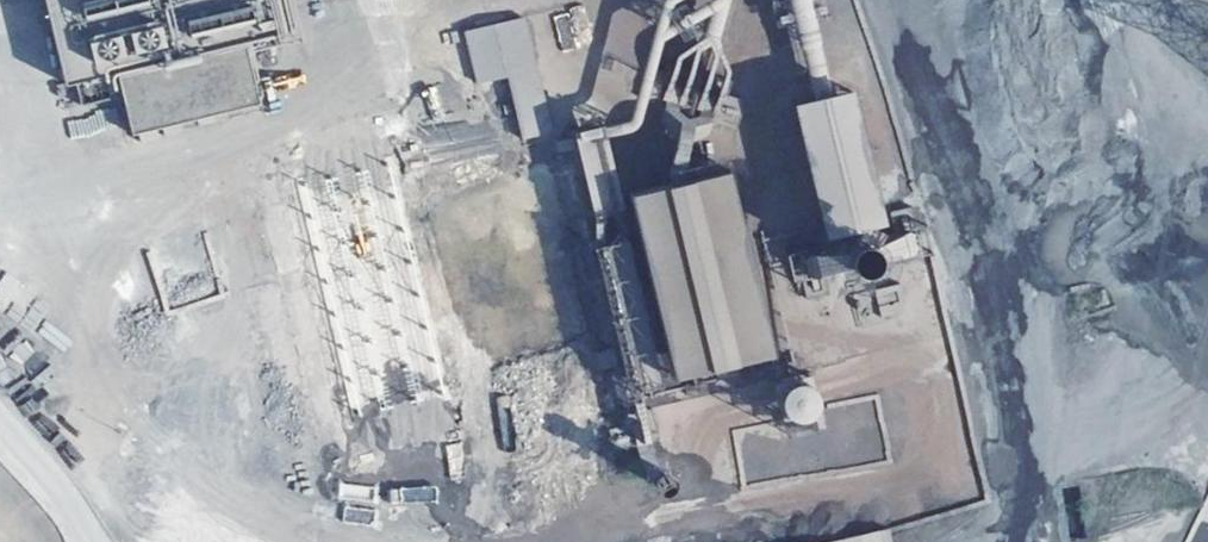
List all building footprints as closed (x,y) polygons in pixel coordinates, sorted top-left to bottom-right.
[(44,104),(269,51),(260,0),(22,0),(44,104)] [(553,14),(559,48),(588,43),(582,9),(553,14)] [(602,58),(641,71),(657,22),(618,9),(602,58)] [(532,150),(503,33),(470,41),(499,159),(532,150)] [(602,70),(593,97),(618,105),(627,78),(602,70)] [(254,148),(237,74),(114,102),(132,178),(254,148)] [(797,105),(825,240),(885,227),(857,92),(797,105)] [(755,377),(708,192),(610,217),(657,402),(755,377)] [(791,257),(793,277),(853,272),(851,253),(791,257)] [(608,267),(577,275),(613,416),(644,409),(608,267)] [(889,528),(825,541),(892,541),(889,528)]
